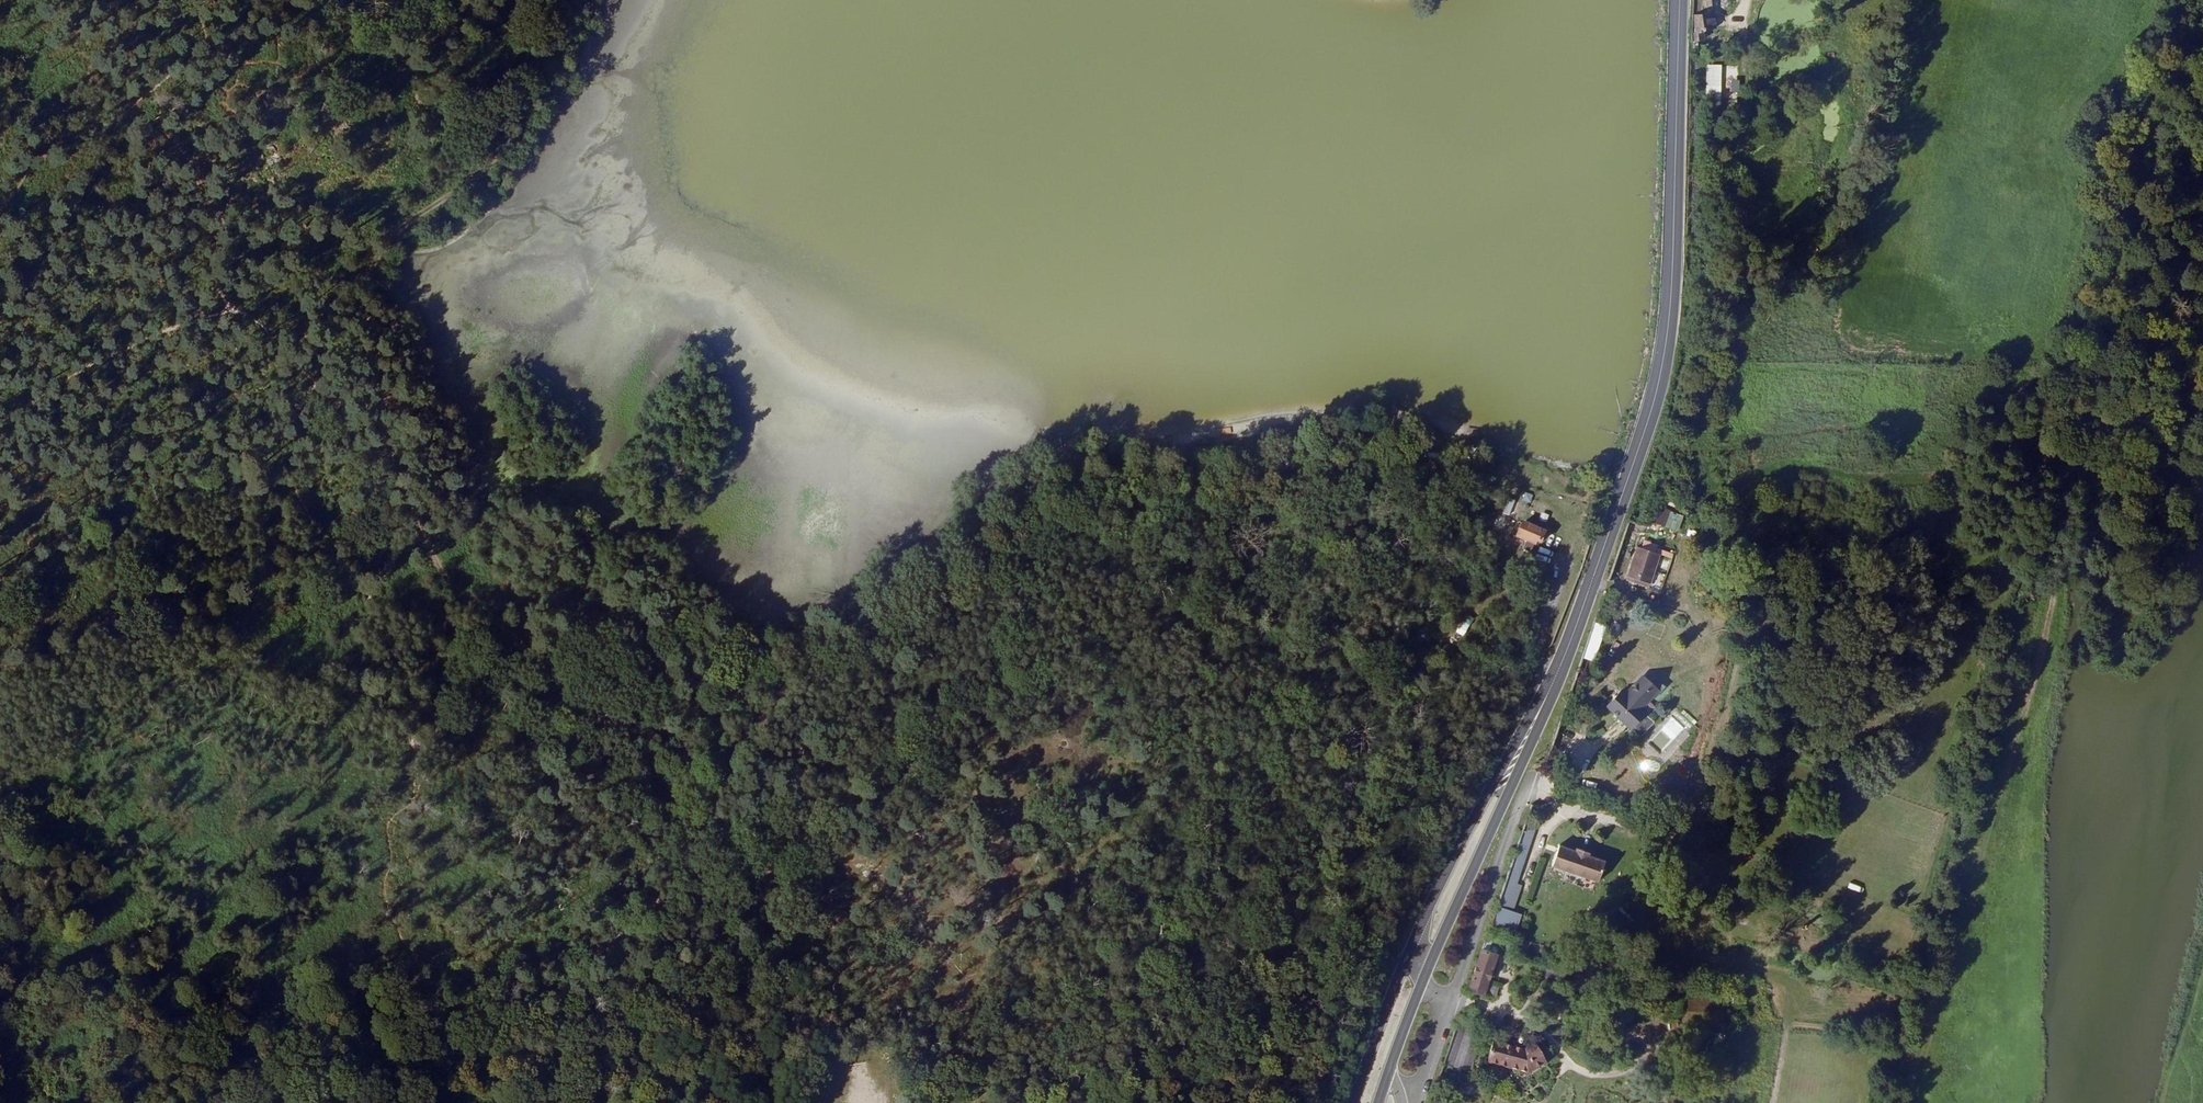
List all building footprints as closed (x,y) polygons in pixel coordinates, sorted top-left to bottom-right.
[(1708,0),(1692,0),(1690,45),(1702,45),(1702,36),(1710,36),(1708,0)] [(1706,63),(1705,98),(1721,99),(1722,63),(1706,63)] [(1731,77),(1731,91),(1739,92),(1740,78),(1731,77)] [(1678,530),(1684,513),(1658,504),(1652,520),(1678,530)] [(1549,533),(1524,522),(1517,537),(1525,540),(1523,546),(1535,551),(1538,544),(1544,546),(1549,533)] [(1659,558),(1636,550),(1626,581),(1649,588),(1659,558)] [(1462,620),(1456,632),(1464,635),(1470,624),(1462,620)] [(1616,696),(1607,706),(1631,729),(1645,714),(1641,709),(1652,697),(1654,698),(1664,687),(1656,678),(1651,683),(1643,676),(1625,696),(1621,700),(1616,696)] [(1616,696),(1621,700),(1625,696),(1621,691),(1616,696)] [(1631,729),(1640,737),(1655,722),(1645,714),(1631,729)] [(1645,769),(1653,772),(1655,772),(1658,770),(1660,768),(1660,765),(1658,763),(1656,762),(1649,760),(1646,759),(1644,761),(1642,763),(1642,766),(1643,768),(1645,769)] [(1685,815),(1683,821),(1704,828),(1706,819),(1698,817),(1697,819),(1685,815)] [(1521,886),(1515,884),(1535,826),(1525,823),(1497,907),(1513,912),(1521,886)] [(1576,851),(1559,846),(1552,866),(1598,882),(1605,861),(1589,856),(1590,853),(1577,848),(1576,851)] [(1497,907),(1490,928),(1514,936),(1521,915),(1513,912),(1497,907)] [(1486,940),(1483,949),(1497,954),(1499,944),(1486,940)] [(1488,984),(1498,954),(1497,954),(1483,949),(1468,991),(1484,995),(1485,992),(1496,996),(1499,988),(1488,984)] [(1456,1026),(1444,1065),(1470,1072),(1483,1033),(1456,1026)] [(1525,1051),(1493,1042),(1488,1062),(1528,1073),(1546,1063),(1536,1044),(1525,1051)] [(1453,1083),(1452,1093),(1487,1095),(1487,1084),(1453,1083)]
